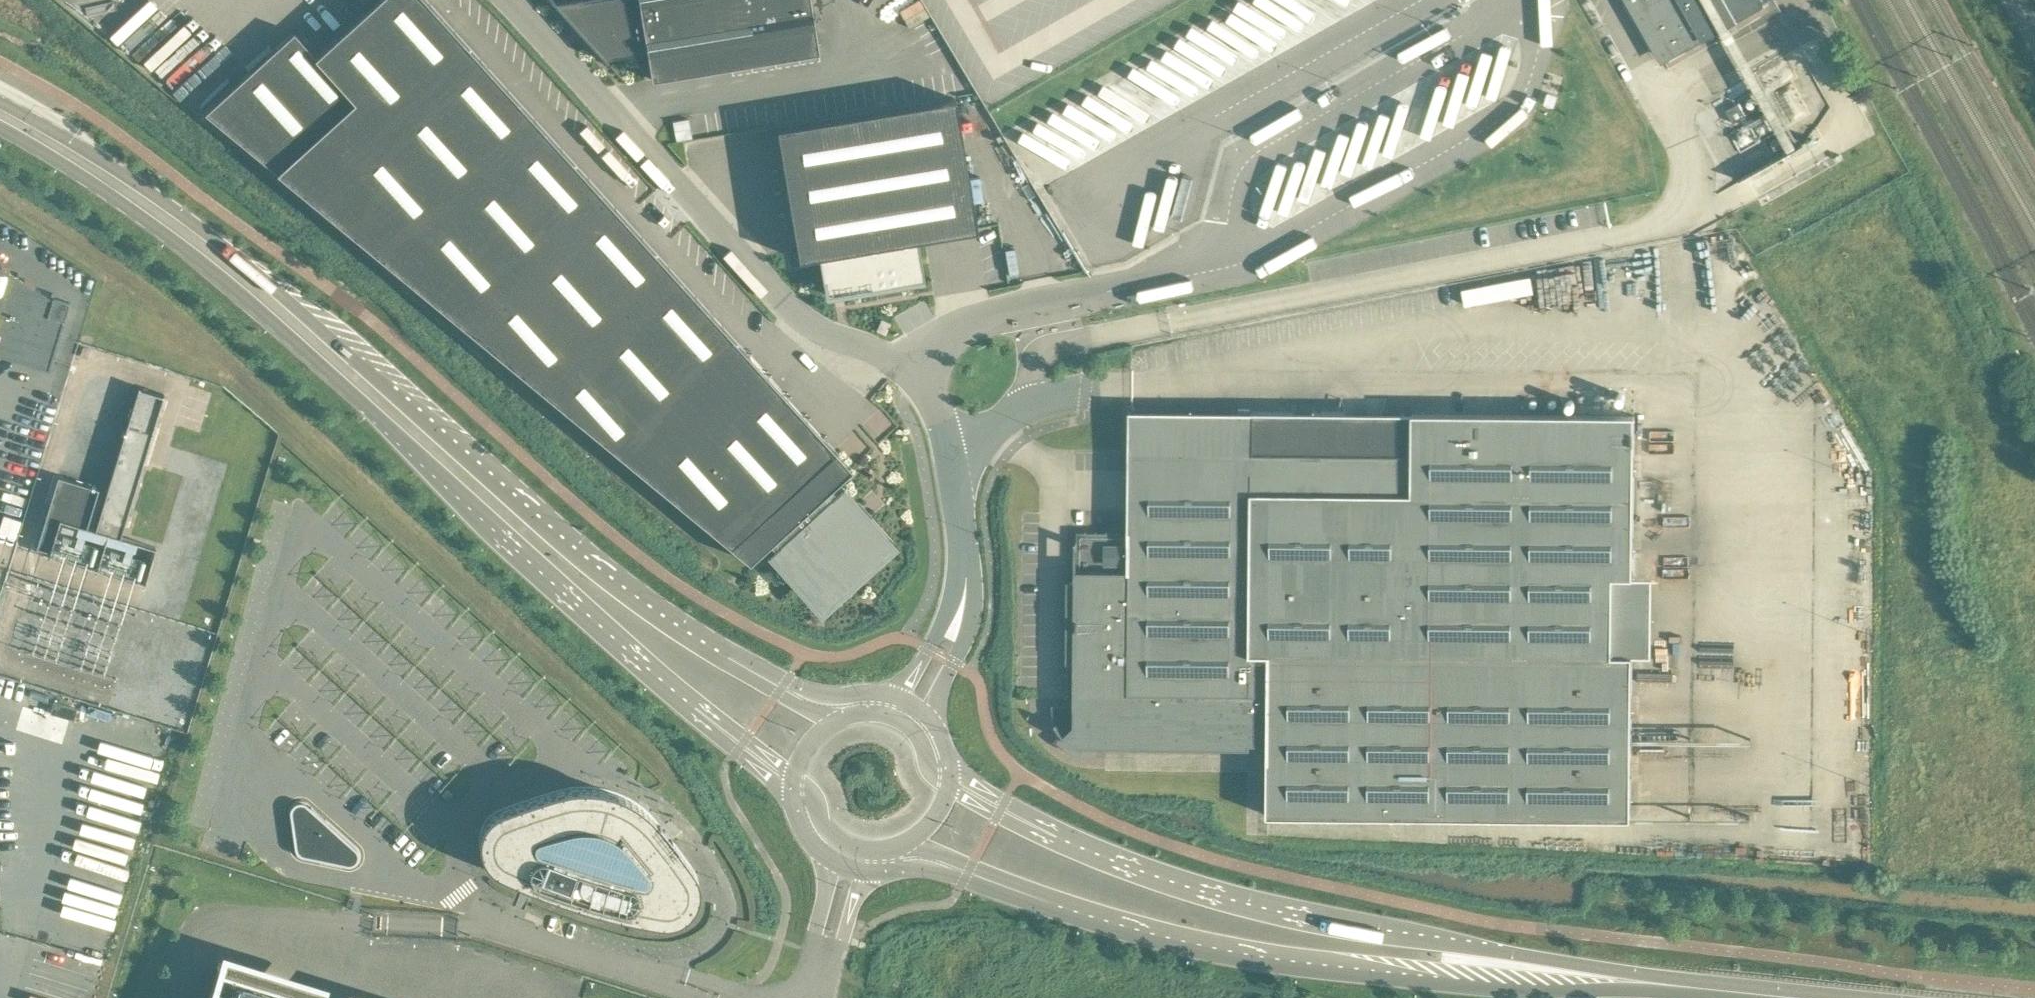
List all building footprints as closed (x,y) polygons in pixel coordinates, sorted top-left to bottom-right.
[(426,0),(377,0),(316,56),(294,31),(205,112),(749,561),(769,543),(816,595),(837,576),(831,568),(850,551),(857,558),(878,539),(861,521),(868,516),(858,505),(852,511),(830,487),(851,468),(426,0)] [(556,2),(554,0),(551,0),(606,61),(608,60),(606,58),(647,51),(651,79),(818,51),(809,0),(568,0),(556,2)] [(999,20),(1004,12),(1070,0),(952,0),(961,50),(1025,38),(1023,27),(1016,24),(1021,16),(999,20)] [(1687,48),(1771,0),(1644,0),(1655,21),(1650,24),(1670,58),(1687,48)] [(955,98),(776,128),(798,259),(818,255),(823,282),(826,281),(828,295),(874,287),(900,283),(918,280),(919,283),(925,282),(918,239),(976,229),(955,98)] [(1027,130),(1021,140),(1067,168),(1073,157),(1027,130)] [(1042,200),(1021,210),(1034,236),(1054,226),(1042,200)] [(52,296),(0,263),(0,353),(48,367),(63,320),(62,320),(67,306),(52,296)] [(1464,304),(1532,289),(1529,274),(1461,288),(1464,304)] [(164,395),(139,387),(95,530),(109,534),(121,537),(164,395)] [(1070,728),(1057,740),(1066,747),(1074,751),(1083,754),(1093,755),(1093,746),(1251,747),(1251,743),(1268,743),(1267,815),(1631,818),(1633,654),(1612,654),(1613,576),(1633,576),(1635,414),(1412,412),(1412,492),(1354,492),(1354,438),(1348,412),(1255,411),(1254,451),(1129,450),(1128,569),(1075,569),(1074,717),(1073,718),(1071,719),(1069,721),(1069,723),(1069,725),(1070,728)] [(99,489),(58,476),(36,547),(49,551),(59,518),(87,527),(99,489)] [(673,841),(660,824),(659,825),(652,818),(649,814),(645,811),(637,805),(629,800),(625,797),(620,795),(616,793),(606,791),(597,789),(587,788),(582,788),(572,788),(563,790),(544,795),(526,802),(498,812),(492,816),(485,822),(481,836),(481,844),(482,851),(485,858),(490,864),(496,869),(503,872),(523,881),(522,883),(535,888),(536,886),(557,894),(585,903),(599,907),(613,910),(641,917),(662,920),(670,920),(673,919),(676,918),(679,917),(681,915),(684,913),(686,911),(689,909),(690,907),(692,904),(694,902),(695,899),(696,896),(696,893),(697,890),(697,887),(697,883),(696,880),(695,877),(694,875),(693,872),(672,842),(673,841)] [(354,846),(327,822),(326,821),(327,820),(311,806),(310,807),(309,807),(305,803),(301,802),(297,802),(293,805),(290,809),(290,812),(295,848),(296,851),(297,853),(299,855),(301,856),(303,857),(320,860),(320,862),(341,866),(341,865),(346,866),(350,866),(353,865),(356,863),(358,861),(359,858),(359,855),(358,851),(356,848),(354,846)] [(324,997),(218,965),(208,997),(323,997),(324,997)]
